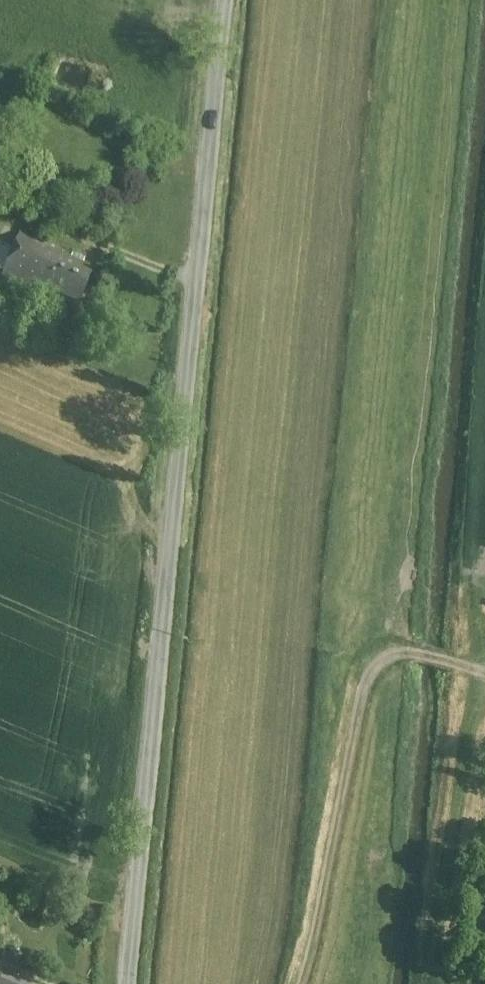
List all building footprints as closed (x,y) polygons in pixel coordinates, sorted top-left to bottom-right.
[(21,231),(4,273),(90,306),(107,264),(21,231)] [(0,972),(0,983),(32,983),(0,972)]
